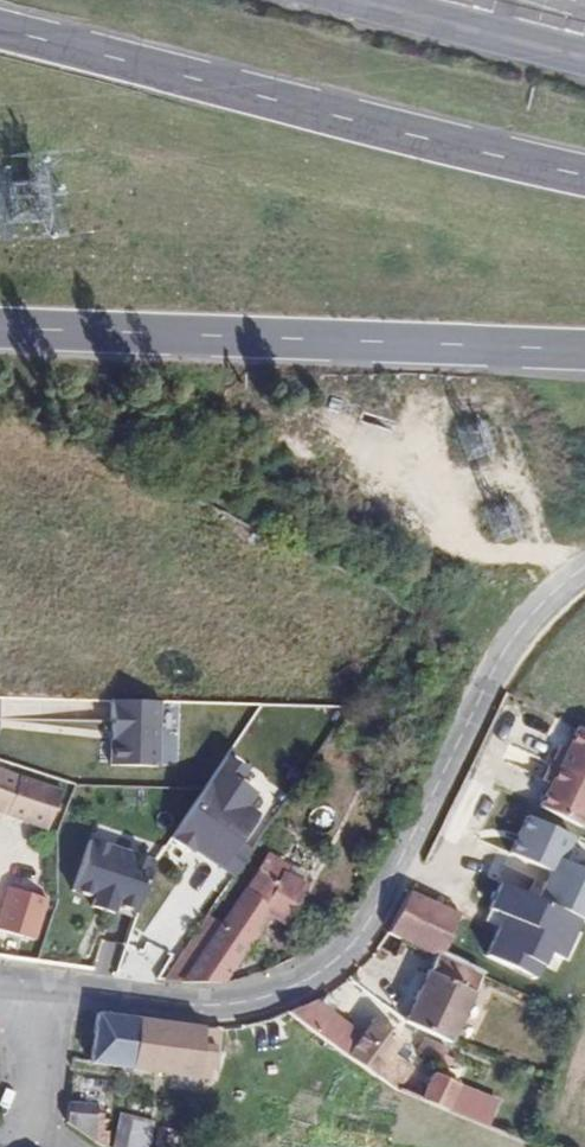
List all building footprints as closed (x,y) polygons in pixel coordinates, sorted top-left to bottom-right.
[(159,704),(111,699),(106,765),(153,769),(159,704)] [(522,809),(563,830),(584,787),(584,742),(562,731),(551,753),(544,749),(527,783),(532,787),(522,809)] [(47,823),(63,784),(0,759),(0,805),(28,816),(47,823)] [(250,819),(238,810),(246,798),(230,787),(238,775),(219,762),(200,789),(167,839),(187,852),(190,849),(232,877),(247,854),(233,845),(250,819)] [(486,890),(563,927),(577,933),(584,917),(584,914),(580,912),(584,903),(584,859),(512,823),(493,861),(498,863),(486,890)] [(115,900),(137,908),(157,853),(93,830),(73,885),(95,892),(93,901),(112,908),(115,900)] [(286,866),(289,860),(269,846),(256,863),(274,858),(286,866)] [(260,920),(277,930),(308,880),(286,866),(274,858),(256,863),(179,976),(206,978),(222,978),(260,920)] [(27,941),(44,891),(7,879),(0,900),(0,932),(27,941)] [(563,927),(486,890),(474,915),(496,927),(491,938),(483,935),(470,963),(496,975),(502,963),(524,973),(530,959),(546,966),(563,927)] [(433,960),(451,968),(466,929),(398,899),(383,936),(433,960)] [(167,974),(179,976),(222,913),(212,906),(167,974)] [(406,1031),(448,1049),(479,981),(451,968),(433,960),(406,1031)] [(348,1062),(360,1046),(303,1003),(281,1015),(348,1062)] [(210,1059),(215,1057),(220,1029),(96,1008),(87,1056),(206,1077),(210,1059)] [(382,1085),(399,1061),(407,1050),(375,1025),(360,1046),(348,1062),(382,1085)] [(382,1085),(406,1102),(422,1079),(399,1061),(382,1085)] [(423,1107),(449,1119),(460,1092),(435,1081),(423,1107)] [(81,1129),(96,1140),(100,1104),(71,1100),(71,1118),(81,1129)] [(154,1118),(122,1112),(115,1146),(150,1146),(154,1118)]
